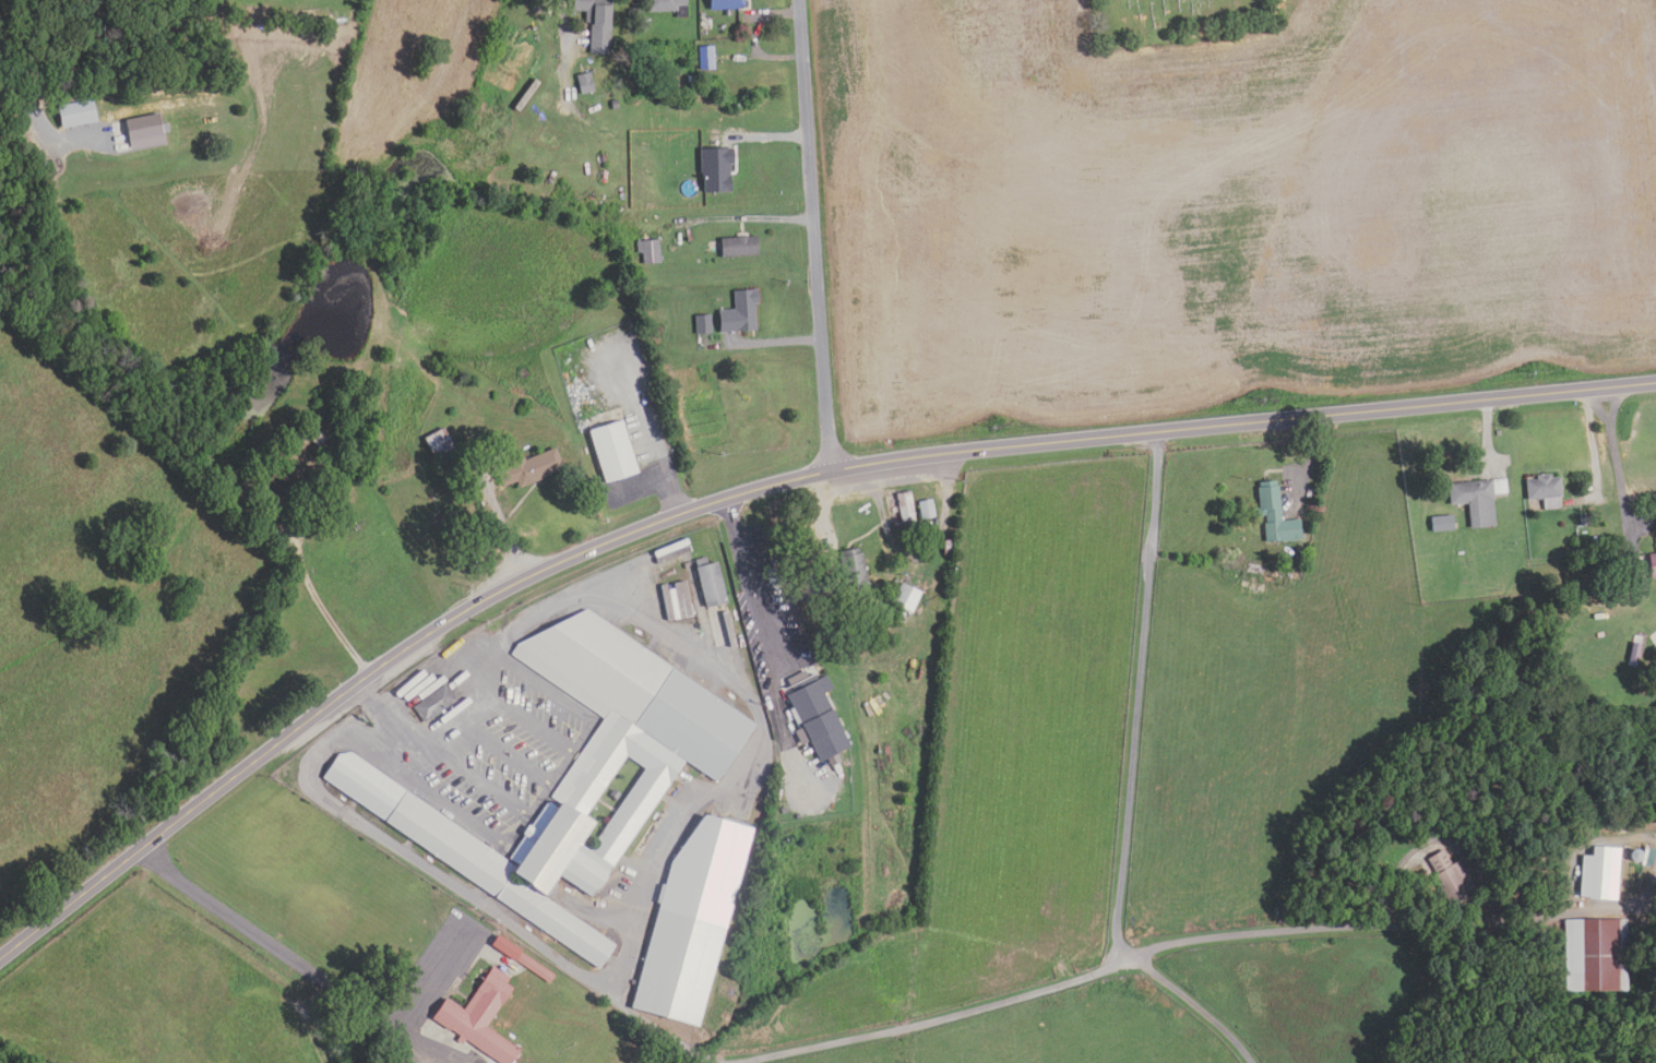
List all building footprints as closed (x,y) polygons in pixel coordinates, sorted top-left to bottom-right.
[(573,11),(574,0),(612,0),(610,56),(591,55),(592,23),(585,23),(586,12),(573,11)] [(648,13),(648,0),(687,0),(688,17),(677,19),(677,12),(648,13)] [(710,11),(709,0),(745,0),(746,8),(740,8),(740,10),(710,11)] [(640,9),(640,17),(630,17),(629,10),(640,9)] [(714,46),(715,70),(701,71),(699,47),(714,46)] [(577,76),(591,73),(595,92),(581,95),(577,76)] [(61,130),(57,107),(92,99),(97,122),(61,130)] [(620,109),(613,110),(611,101),(618,100),(620,109)] [(164,144),(131,151),(124,121),(157,115),(164,144)] [(731,193),(704,194),(703,174),(701,174),(700,150),(729,150),(729,152),(734,152),(734,165),(730,165),(731,193)] [(723,256),(722,238),(758,236),(759,254),(723,256)] [(643,265),(642,252),(638,252),(636,242),(659,240),(660,264),(643,265)] [(756,330),(720,332),(718,310),(735,309),(734,290),(758,288),(759,303),(755,303),(756,330)] [(712,333),(696,334),(695,315),(711,314),(712,333)] [(605,481),(588,430),(622,419),(639,470),(605,481)] [(320,446),(309,437),(317,428),(327,439),(320,446)] [(434,458),(422,439),(442,428),(453,447),(434,458)] [(519,487),(516,480),(503,486),(498,470),(510,465),(509,461),(524,455),(525,458),(557,447),(564,467),(536,478),(537,480),(519,487)] [(1546,510),(1545,499),(1529,500),(1527,480),(1537,479),(1537,476),(1551,474),(1552,478),(1560,477),(1563,497),(1560,498),(1561,509),(1546,510)] [(1472,527),(1468,502),(1451,504),(1449,483),(1508,477),(1509,492),(1493,494),(1497,525),(1472,527)] [(248,486),(238,497),(231,490),(241,479),(248,486)] [(1301,518),(1302,539),(1266,542),(1264,523),(1266,523),(1266,514),(1263,515),(1263,516),(1253,517),(1252,509),(1260,507),(1259,487),(1260,487),(1260,481),(1277,480),(1277,485),(1280,485),(1283,519),(1301,518)] [(894,523),(892,506),(898,505),(896,493),(910,491),(916,518),(894,523)] [(932,499),(936,516),(921,519),(918,501),(932,499)] [(1433,532),(1432,516),(1453,514),(1455,530),(1433,532)] [(1591,516),(1592,525),(1582,526),(1581,517),(1591,516)] [(943,540),(953,539),(953,553),(943,554),(943,540)] [(854,589),(854,585),(844,586),(841,558),(844,557),(843,550),(859,548),(860,553),(863,553),(868,588),(854,589)] [(1647,554),(1648,578),(1655,578),(1655,554),(1647,554)] [(706,607),(695,566),(696,565),(695,559),(706,557),(708,563),(717,561),(727,601),(706,607)] [(1266,593),(1239,587),(1243,560),(1272,565),(1266,593)] [(1648,588),(1641,589),(1640,581),(1647,580),(1648,588)] [(913,612),(893,604),(903,582),(922,592),(913,612)] [(755,726),(716,783),(684,761),(591,898),(557,874),(552,882),(557,885),(548,897),(532,885),(531,888),(613,945),(598,968),(322,778),(337,755),(352,753),(508,861),(524,837),(522,835),(528,825),(531,827),(605,719),(511,655),(517,645),(587,609),(755,726)] [(884,643),(879,640),(883,632),(890,636),(884,643)] [(1639,661),(1630,660),(1634,642),(1642,643),(1639,661)] [(857,653),(846,654),(845,644),(856,643),(857,653)] [(850,745),(836,753),(841,762),(831,766),(826,759),(820,762),(810,741),(801,745),(795,731),(802,727),(800,722),(797,725),(789,709),(793,707),(787,695),(789,694),(786,688),(790,685),(787,679),(805,669),(808,677),(814,673),(818,679),(825,674),(833,689),(824,694),(850,745)] [(425,722),(414,707),(444,684),(456,701),(425,722)] [(643,833),(655,841),(672,818),(661,809),(643,833)] [(699,1027),(631,1008),(659,904),(656,903),(662,885),(665,886),(671,863),(704,815),(752,829),(699,1027)] [(1621,848),(1618,900),(1589,898),(1589,897),(1580,896),(1583,856),(1593,856),(1594,846),(1621,848)] [(1653,867),(1642,863),(1646,847),(1655,849),(1653,867)] [(1450,906),(1432,877),(1437,874),(1428,859),(1443,849),(1453,864),(1460,861),(1477,889),(1450,906)] [(1566,992),(1565,920),(1628,919),(1629,991),(1566,992)] [(549,984),(513,959),(520,952),(555,977),(549,984)] [(520,1050),(511,1062),(499,1062),(465,1040),(462,1044),(456,1040),(460,1037),(431,1017),(445,998),(463,1010),(493,966),(510,977),(505,983),(513,988),(486,1027),(520,1050)]
